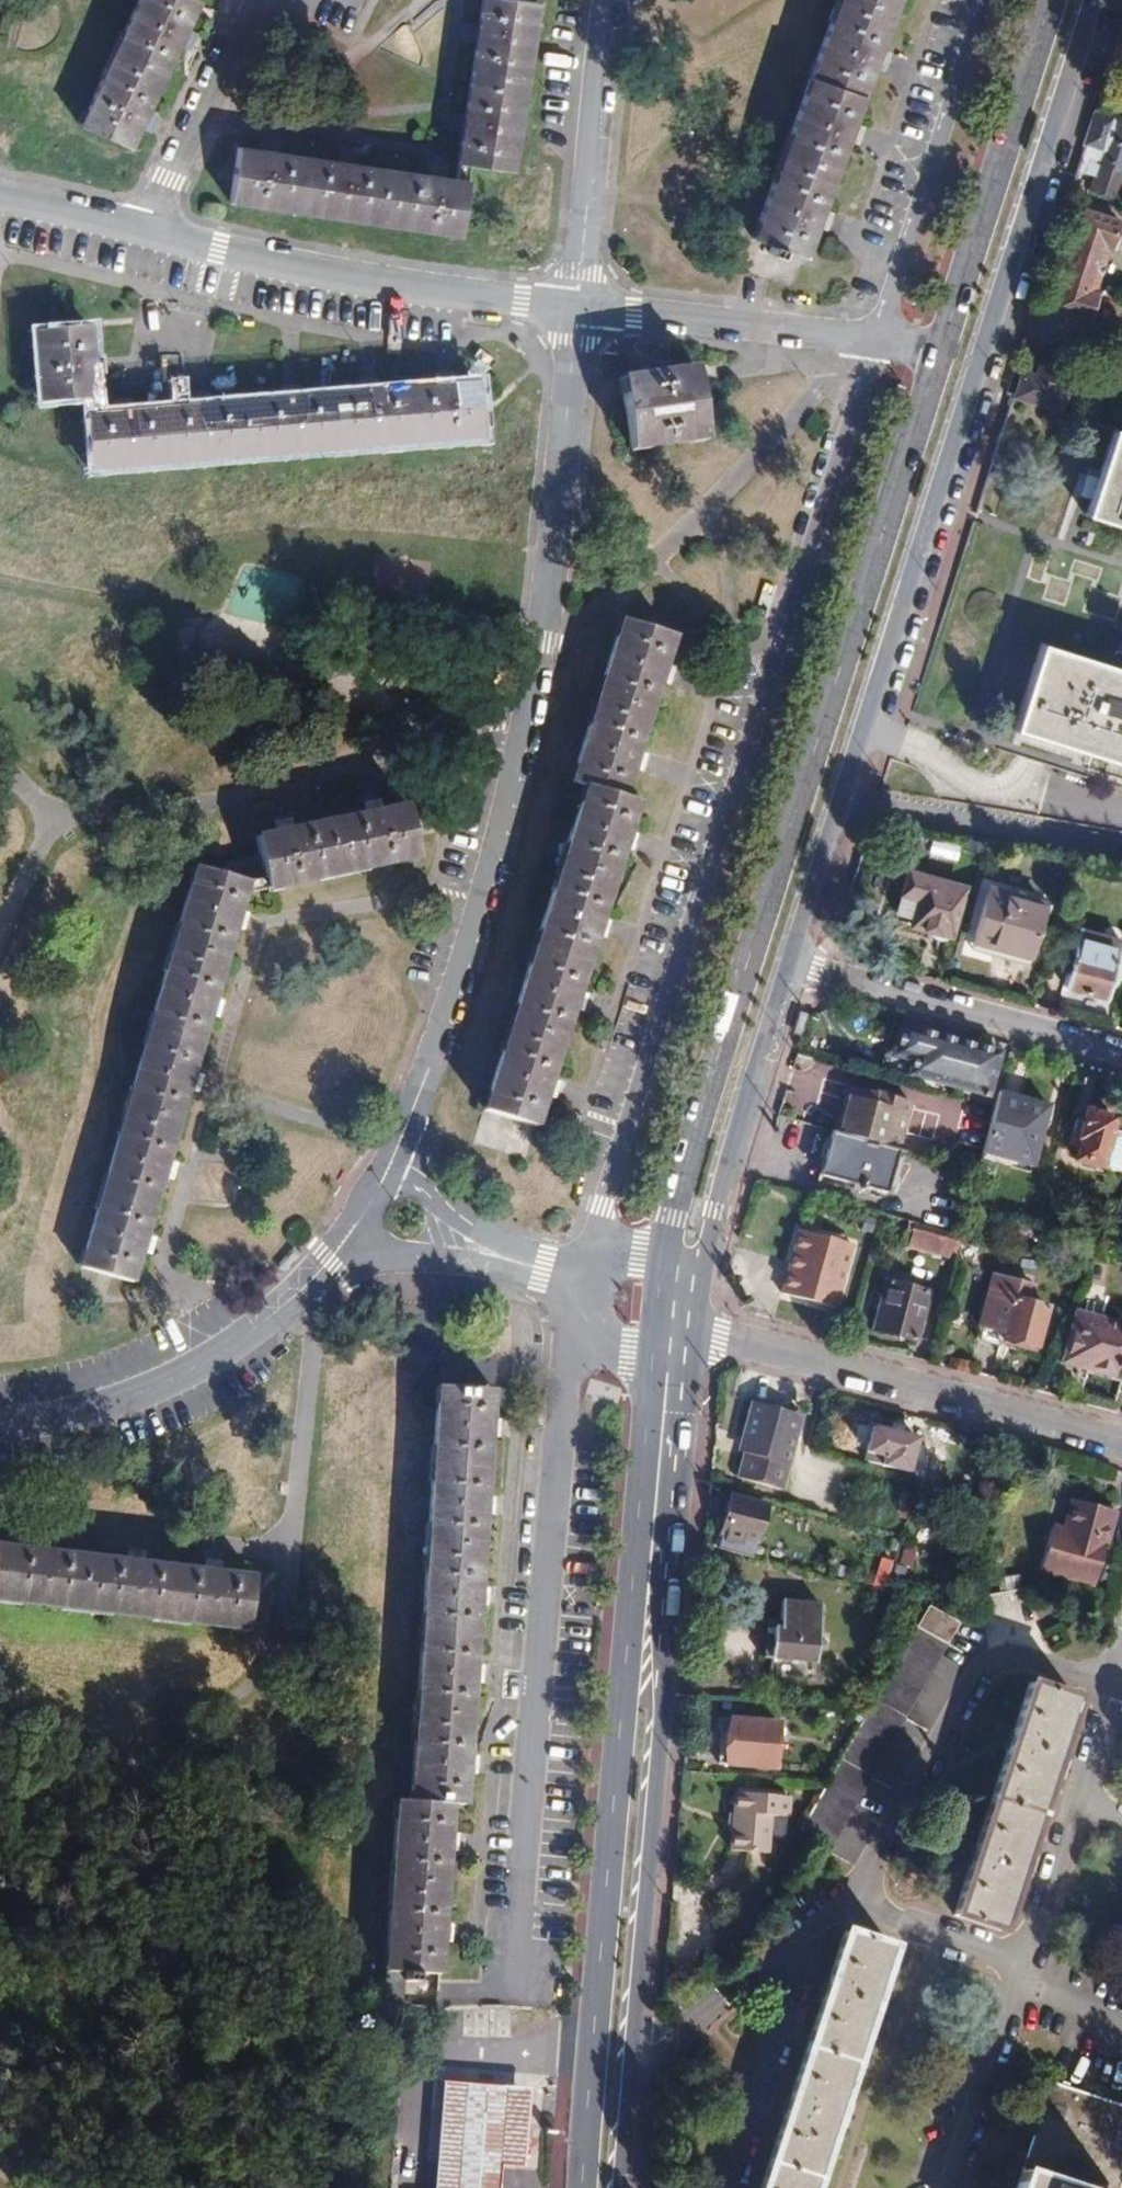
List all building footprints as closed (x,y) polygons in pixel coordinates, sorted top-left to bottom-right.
[(128,129),(136,112),(170,42),(176,27),(187,0),(130,0),(71,121),(119,147),(128,129)] [(275,150),(256,148),(231,145),(223,200),(448,231),(458,164),(502,170),(524,0),(470,0),(469,18),(467,34),(456,107),(454,128),(449,172),(436,170),(422,168),(352,160),(332,157),(275,150)] [(804,226),(810,210),(837,139),(843,121),(864,64),(869,49),(887,0),(830,0),(746,232),(795,249),(804,226)] [(467,34),(469,18),(457,17),(455,32),(467,34)] [(176,27),(170,42),(182,48),(188,34),(176,27)] [(883,53),(869,49),(864,64),(877,69),(883,53)] [(454,128),(456,107),(443,106),(442,127),(454,128)] [(136,112),(128,129),(143,137),(151,118),(136,112)] [(1073,171),(1093,177),(1090,189),(1111,196),(1120,168),(1121,168),(1121,121),(1111,117),(1109,120),(1091,115),(1073,171)] [(843,121),(837,139),(850,142),(856,126),(843,121)] [(256,148),(275,150),(275,139),(258,137),(256,148)] [(334,146),(332,157),(352,160),(353,147),(334,146)] [(423,156),(422,168),(436,170),(438,157),(423,156)] [(810,210),(804,226),(819,232),(824,216),(810,210)] [(1108,247),(1116,222),(1081,211),(1051,310),(1085,321),(1094,294),(1087,292),(1101,245),(1108,247)] [(135,409),(116,411),(94,413),(90,366),(88,351),(86,327),(29,331),(34,400),(78,399),(82,469),(476,439),(469,383),(454,385),(437,386),(378,391),(364,392),(298,397),(283,398),(208,404),(189,405),(135,409)] [(88,351),(90,366),(101,365),(99,350),(88,351)] [(687,364),(613,376),(624,451),(698,439),(687,364)] [(1021,375),(1013,398),(1056,411),(1063,388),(1052,385),(1056,369),(1041,364),(1035,379),(1021,375)] [(437,386),(454,385),(452,373),(435,375),(437,386)] [(362,381),(364,392),(378,391),(378,379),(362,381)] [(282,386),(283,398),(298,397),(297,386),(282,386)] [(187,393),(189,405),(208,404),(205,391),(187,393)] [(115,398),(116,411),(135,409),(133,395),(115,398)] [(1111,427),(1084,512),(1121,524),(1121,430),(1111,427)] [(637,738),(655,684),(661,665),(670,637),(618,620),(566,777),(584,784),(478,1107),(529,1124),(542,1084),(548,1065),(572,994),(577,977),(596,919),(601,902),(624,832),(629,817),(635,798),(619,793),(632,753),(637,738)] [(1040,644),(1012,728),(1121,764),(1121,670),(1040,644)] [(661,665),(655,684),(671,689),(677,670),(661,665)] [(651,742),(637,738),(632,753),(647,758),(651,742)] [(359,797),(362,811),(380,809),(377,794),(359,797)] [(127,1282),(135,1255),(140,1238),(157,1179),(163,1161),(182,1093),(187,1075),(206,1011),(210,995),(229,928),(234,909),(240,890),(413,858),(400,805),(380,809),(362,811),(288,826),(271,829),(249,834),(253,855),(217,861),(214,876),(190,870),(73,1267),(127,1282)] [(270,814),(271,829),(288,826),(286,812),(270,814)] [(643,821),(629,817),(624,832),(638,837),(643,821)] [(958,891),(905,877),(894,919),(909,923),(908,929),(945,939),(958,891)] [(1042,901),(987,886),(972,939),(1028,954),(1042,901)] [(601,902),(596,919),(611,924),(615,907),(601,902)] [(234,909),(229,928),(242,930),(247,912),(234,909)] [(1116,942),(1075,931),(1060,987),(1101,1000),(1116,942)] [(577,977),(572,994),(587,998),(592,983),(577,977)] [(210,995),(206,1011),(218,1015),(223,1000),(210,995)] [(970,1092),(986,1097),(996,1054),(900,1028),(892,1058),(883,1056),(879,1069),(957,1089),(957,1093),(967,1097),(970,1092)] [(548,1065),(542,1084),(557,1089),(563,1069),(548,1065)] [(907,1088),(843,1071),(827,1134),(891,1151),(907,1088)] [(187,1075),(182,1093),(196,1096),(201,1078),(187,1075)] [(1046,1108),(996,1094),(984,1140),(1034,1152),(1046,1108)] [(1084,1112),(1078,1138),(1069,1137),(1068,1145),(1078,1147),(1076,1160),(1120,1171),(1121,1161),(1121,1135),(1109,1130),(1111,1119),(1084,1112)] [(880,1194),(891,1151),(827,1134),(817,1178),(880,1194)] [(943,1152),(945,1139),(915,1135),(914,1148),(943,1152)] [(163,1161),(157,1179),(172,1182),(178,1164),(163,1161)] [(198,1165),(198,1197),(229,1196),(229,1165),(198,1165)] [(988,1219),(976,1216),(971,1233),(983,1237),(988,1219)] [(850,1246),(799,1231),(782,1295),(833,1311),(850,1246)] [(932,1237),(913,1232),(908,1248),(929,1254),(932,1237)] [(140,1238),(135,1255),(149,1259),(154,1241),(140,1238)] [(1027,1291),(988,1279),(975,1329),(999,1336),(996,1347),(1029,1357),(1043,1311),(1023,1305),(1027,1291)] [(926,1294),(887,1283),(874,1330),(914,1341),(926,1294)] [(1075,1316),(1069,1334),(1065,1336),(1061,1352),(1064,1356),(1062,1361),(1113,1376),(1115,1368),(1121,1370),(1121,1329),(1100,1323),(1101,1319),(1087,1316),(1086,1319),(1075,1316)] [(374,2011),(427,2014),(431,1953),(432,1934),(438,1860),(439,1842),(442,1807),(454,1808),(456,1782),(457,1765),(463,1693),(464,1673),(469,1612),(471,1595),(476,1519),(477,1500),(482,1440),(483,1424),(489,1355),(437,1351),(401,1805),(390,1804),(374,2011)] [(1062,1399),(1080,1404),(1079,1397),(1077,1396),(1067,1394),(1062,1399)] [(745,1435),(796,1449),(803,1421),(752,1407),(745,1435)] [(496,1426),(483,1424),(482,1440),(493,1441),(496,1426)] [(888,1435),(871,1431),(865,1455),(881,1460),(880,1467),(903,1474),(908,1472),(921,1477),(928,1450),(914,1445),(914,1443),(898,1438),(899,1433),(889,1431),(888,1435)] [(785,1494),(796,1449),(745,1435),(743,1442),(752,1445),(749,1459),(743,1458),(737,1482),(785,1494)] [(491,1502),(477,1500),(476,1519),(489,1519),(491,1502)] [(763,1509),(728,1500),(718,1541),(736,1548),(738,1540),(755,1544),(763,1509)] [(1095,1588),(1114,1513),(1074,1501),(1065,1535),(1051,1531),(1040,1573),(1095,1588)] [(35,1538),(33,1550),(52,1552),(53,1539),(42,1539),(35,1538)] [(240,1627),(244,1574),(221,1572),(203,1570),(143,1562),(126,1560),(52,1552),(33,1550),(0,1546),(0,1601),(240,1627)] [(126,1560),(143,1562),(144,1550),(136,1549),(127,1548),(126,1560)] [(203,1570),(221,1572),(222,1557),(212,1556),(204,1555),(203,1570)] [(879,1576),(884,1579),(892,1564),(885,1562),(879,1576)] [(471,1595),(469,1612),(482,1613),(484,1596),(471,1595)] [(814,1666),(819,1608),(781,1605),(781,1624),(758,1623),(757,1639),(763,1640),(762,1662),(814,1666)] [(927,1609),(790,1846),(821,1864),(957,1627),(927,1609)] [(464,1673),(463,1693),(477,1694),(478,1674),(464,1673)] [(953,1910),(999,1926),(1020,1862),(1054,1760),(1074,1700),(1027,1684),(953,1910)] [(719,1768),(774,1772),(778,1726),(730,1722),(729,1738),(721,1737),(719,1768)] [(457,1765),(456,1782),(469,1782),(469,1766),(457,1765)] [(786,1819),(786,1799),(734,1796),(730,1854),(766,1856),(770,1818),(786,1819)] [(439,1842),(438,1860),(449,1861),(451,1844),(439,1842)] [(845,1929),(759,2187),(812,2187),(836,2114),(870,2012),(892,1945),(845,1929)] [(432,1934),(431,1953),(443,1953),(445,1935),(432,1934)] [(529,2150),(533,2094),(444,2083),(433,2187),(495,2187),(498,2170),(527,2174),(529,2150)] [(1063,2086),(1026,2187),(1118,2187),(1121,2175),(1121,2105),(1063,2086)]
